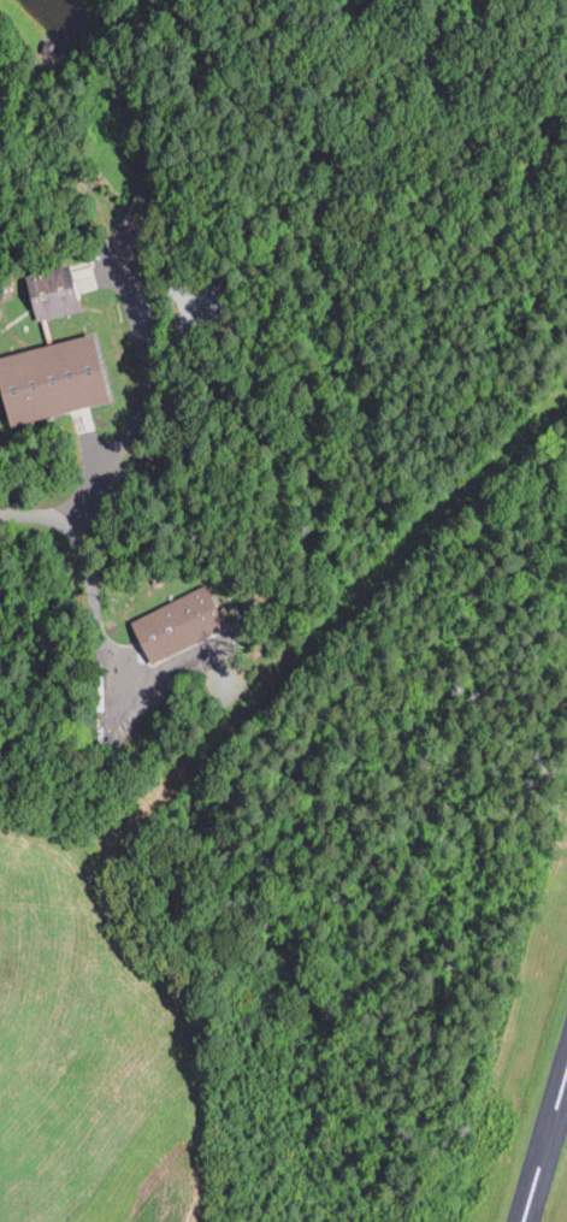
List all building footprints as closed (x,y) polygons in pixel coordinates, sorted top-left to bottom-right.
[(94,296),(83,259),(37,272),(48,308),(94,296)] [(107,326),(122,388),(24,414),(7,354),(107,326)] [(229,624),(209,583),(137,619),(156,659),(229,624)]
